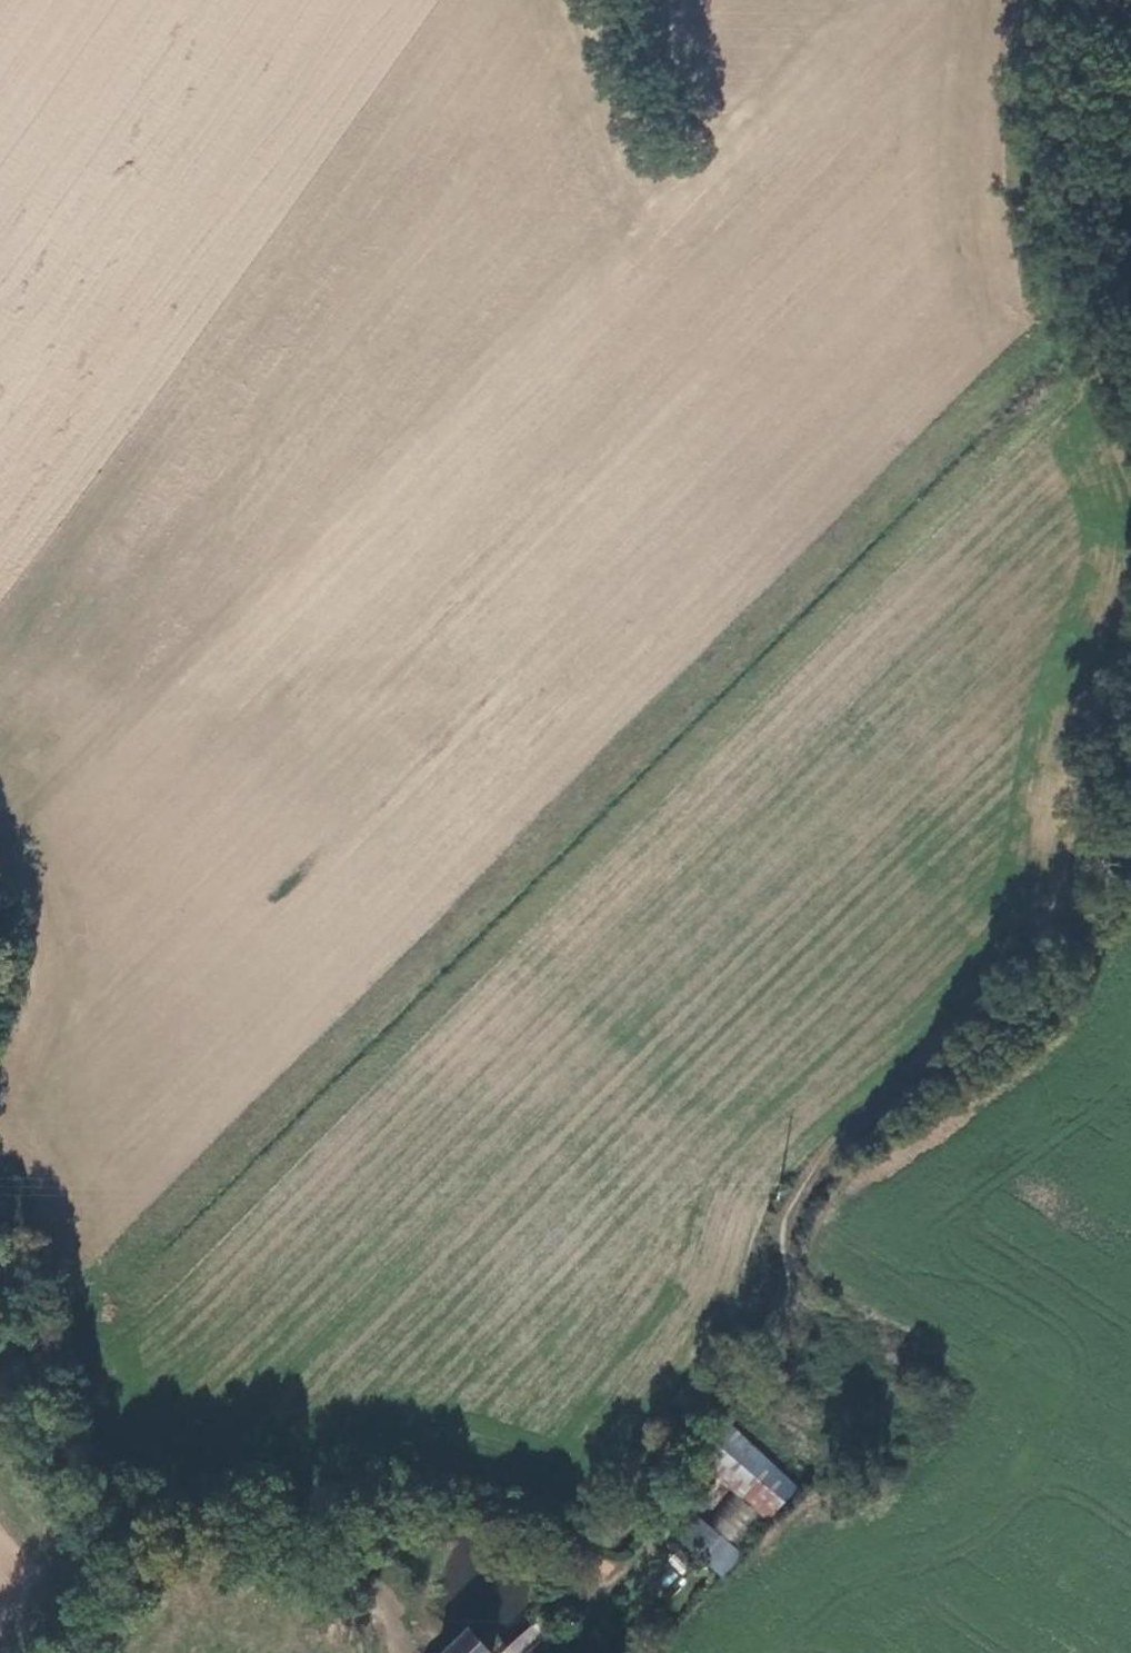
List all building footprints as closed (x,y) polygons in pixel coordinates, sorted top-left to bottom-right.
[(766,1523),(799,1486),(731,1426),(700,1461),(737,1494),(711,1523),(733,1542),(758,1515),(766,1523)] [(672,1535),(722,1577),(742,1553),(693,1511),(672,1535)] [(475,1639),(469,1634),(445,1652),(488,1652),(475,1639)]
